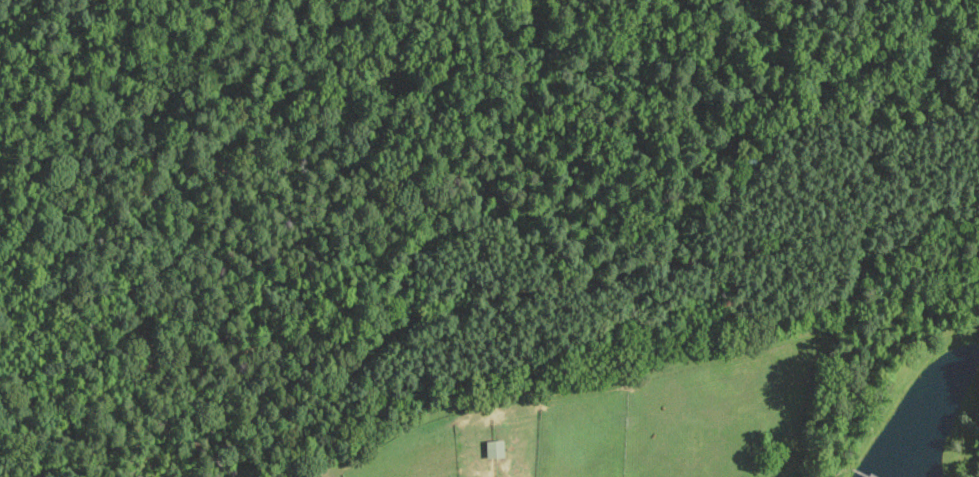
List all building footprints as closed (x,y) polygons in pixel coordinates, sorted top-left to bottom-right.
[(485,458),(502,457),(502,441),(484,441),(485,458)]
